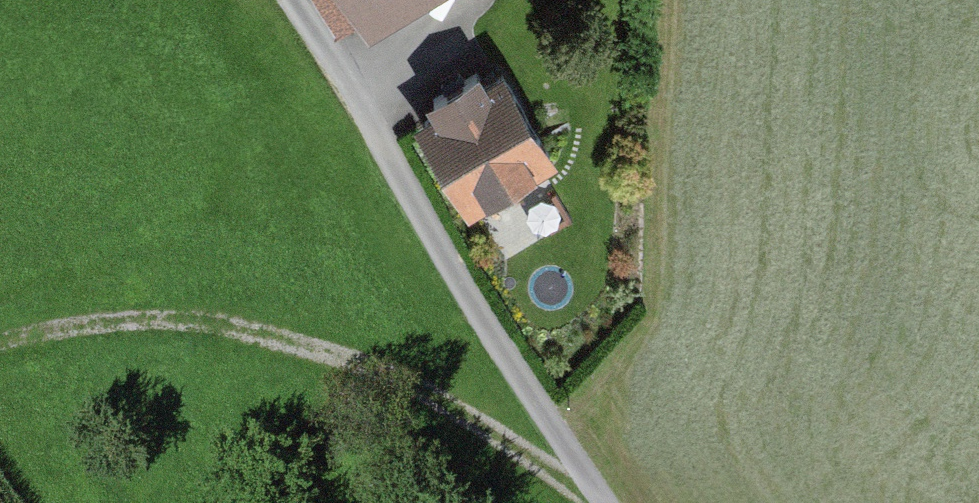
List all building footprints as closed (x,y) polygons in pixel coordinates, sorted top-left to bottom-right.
[(368,46),(443,0),(316,0),(336,32),(353,21),(368,46)] [(467,217),(559,160),(504,72),(484,85),(475,71),(423,103),(429,113),(410,124),(467,217)]
